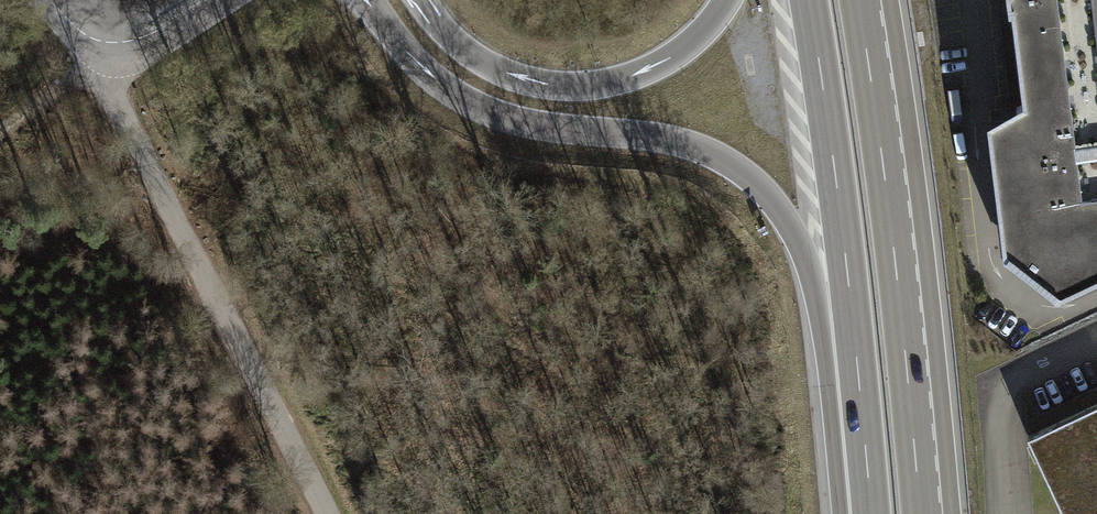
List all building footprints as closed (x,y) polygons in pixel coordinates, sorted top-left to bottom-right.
[(1022,101),(987,121),(1003,254),(1056,294),(1096,275),(1096,0),(1010,0),(1022,101)] [(1019,449),(1051,513),(1096,513),(1096,411),(1019,449)]
